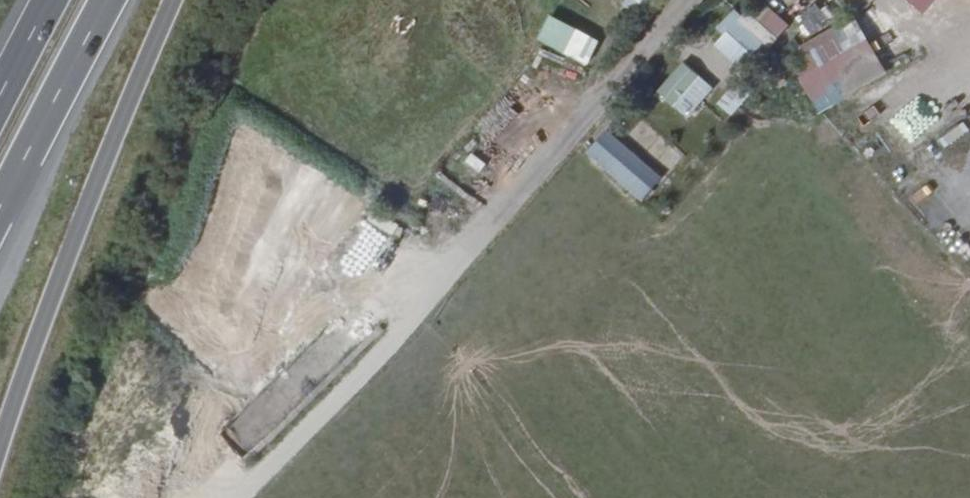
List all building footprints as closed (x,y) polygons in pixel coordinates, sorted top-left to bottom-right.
[(623,4),(643,18),(655,0),(625,0),(623,4)] [(739,20),(770,48),(790,26),(761,0),(757,0),(739,20)] [(795,17),(807,33),(829,15),(817,0),(795,17)] [(924,13),(935,0),(910,0),(924,13)] [(819,113),(888,73),(853,15),(801,46),(799,78),(819,113)] [(600,42),(551,16),(538,41),(587,67),(600,42)] [(737,20),(714,45),(739,68),(762,43),(737,20)] [(683,63),(658,92),(688,118),(714,89),(683,63)] [(718,103),(732,116),(757,87),(743,75),(718,103)] [(662,180),(606,131),(586,154),(641,202),(662,180)] [(668,171),(682,158),(662,136),(648,148),(668,171)] [(178,486),(153,452),(125,471),(144,497),(161,497),(178,486)]
